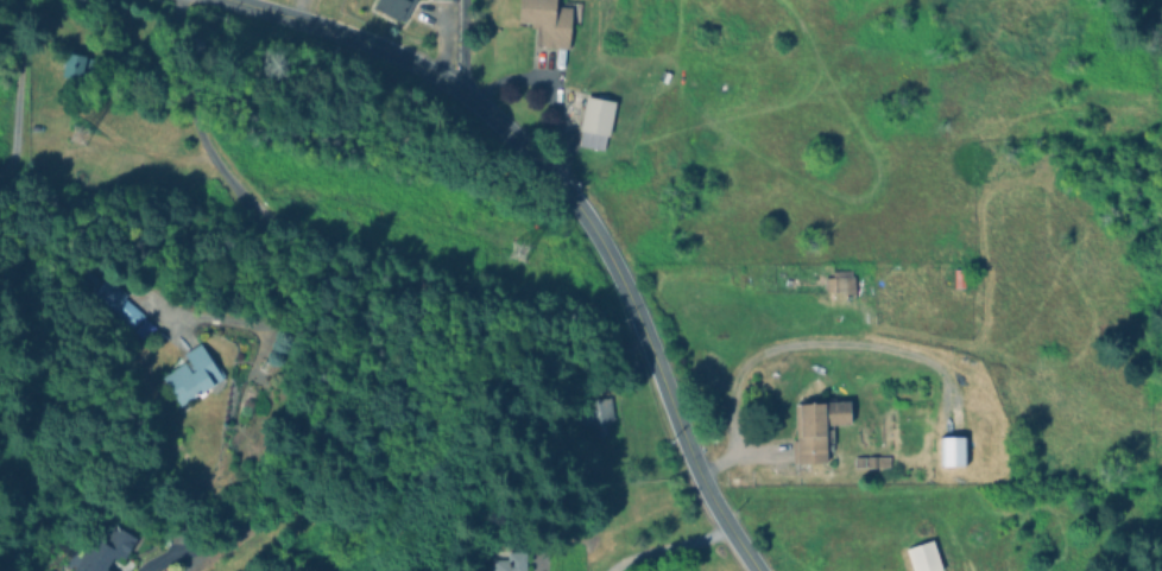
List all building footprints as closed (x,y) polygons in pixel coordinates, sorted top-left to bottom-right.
[(370,7),(400,22),(412,0),(374,0),(370,7)] [(570,6),(554,6),(554,0),(517,0),(516,23),(535,24),(534,46),(568,47),(570,6)] [(80,79),(85,56),(65,51),(60,75),(80,79)] [(611,100),(583,96),(576,146),(605,149),(611,100)] [(872,281),(860,281),(860,275),(850,275),(849,271),(822,273),(823,294),(872,292),(872,281)] [(143,311),(102,280),(91,294),(132,326),(143,311)] [(178,405),(221,379),(199,342),(181,353),(185,359),(160,375),(178,405)] [(589,423),(591,436),(604,434),(603,421),(612,420),(610,399),(575,402),(578,424),(589,423)] [(848,424),(847,401),(793,402),(793,441),(790,441),(791,462),(824,462),(823,424),(848,424)] [(852,467),(889,466),(888,455),(852,457),(852,467)] [(111,524),(102,543),(88,537),(72,570),(112,570),(105,568),(111,556),(122,561),(134,536),(111,524)] [(930,539),(903,548),(911,570),(938,570),(940,570),(930,539)] [(494,570),(524,570),(524,551),(505,551),(505,558),(493,559),(494,570)]
